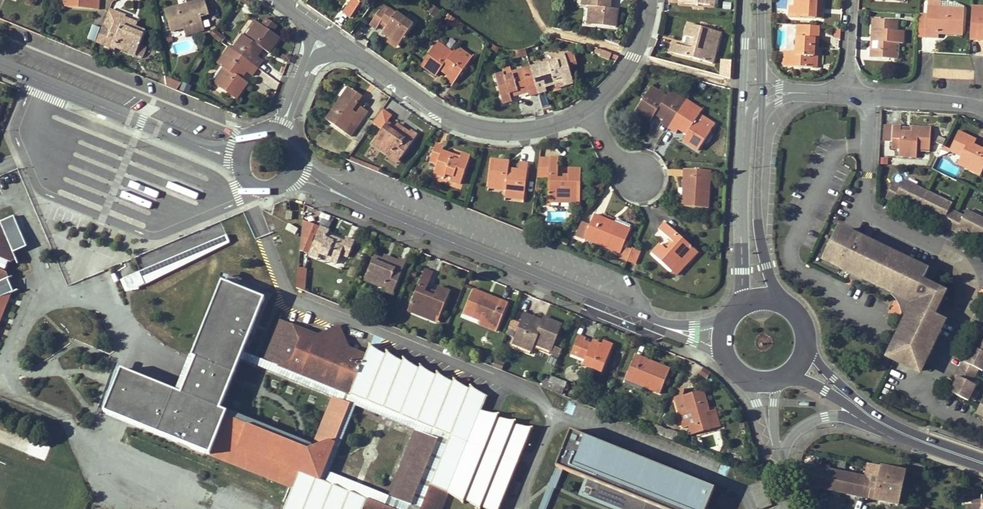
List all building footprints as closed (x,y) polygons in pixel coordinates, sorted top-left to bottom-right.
[(67,7),(98,9),(98,0),(97,0),(67,0),(67,7)] [(199,31),(196,22),(187,25),(185,21),(199,16),(208,14),(204,0),(186,0),(187,3),(165,9),(171,30),(183,27),(185,35),(199,31)] [(342,11),(349,16),(361,0),(350,0),(342,11)] [(585,5),(589,6),(593,6),(591,24),(615,26),(617,9),(609,8),(610,0),(586,0),(585,5)] [(821,0),(795,0),(794,5),(789,5),(789,16),(815,18),(816,5),(820,5),(821,0)] [(964,12),(964,9),(953,8),(953,2),(927,0),(927,10),(964,12)] [(397,45),(412,24),(396,13),(395,15),(382,6),(369,25),(376,29),(380,23),(385,27),(381,33),(389,39),(397,45)] [(972,6),(970,40),(978,41),(982,41),(982,6),(972,6)] [(134,32),(130,31),(134,21),(125,17),(125,16),(109,9),(99,35),(108,39),(117,43),(115,46),(135,55),(145,30),(136,26),(134,32)] [(947,28),(947,32),(963,33),(964,12),(927,10),(925,37),(939,39),(939,34),(939,31),(943,27),(947,28)] [(187,25),(196,22),(200,21),(199,16),(185,21),(187,25)] [(457,29),(461,22),(451,16),(447,23),(457,29)] [(904,31),(897,31),(898,21),(873,19),(872,37),(880,38),(878,49),(871,48),(871,57),(890,59),(892,43),(897,43),(903,44),(904,31)] [(232,50),(255,66),(261,59),(257,56),(263,48),(269,52),(279,38),(254,20),(232,50)] [(385,27),(380,23),(376,29),(381,33),(385,27)] [(688,24),(684,36),(690,37),(694,38),(691,48),(687,47),(671,43),(669,52),(711,62),(714,52),(718,52),(722,33),(688,24)] [(813,38),(813,49),(817,50),(819,26),(796,24),(795,37),(813,38)] [(87,39),(94,42),(100,27),(92,25),(87,39)] [(943,27),(939,31),(939,34),(963,36),(963,33),(947,32),(947,28),(943,27)] [(214,36),(222,42),(225,37),(217,31),(214,36)] [(785,66),(811,68),(813,49),(813,38),(795,37),(794,51),(786,51),(785,66)] [(872,37),(871,48),(878,49),(880,38),(872,37)] [(117,43),(108,39),(105,45),(114,49),(115,46),(117,43)] [(395,48),(397,45),(389,39),(387,42),(395,48)] [(436,43),(435,45),(450,56),(452,53),(436,43)] [(455,80),(469,61),(454,50),(452,53),(450,56),(435,45),(420,65),(436,76),(440,69),(448,75),(455,80)] [(456,46),(454,50),(469,61),(471,57),(456,46)] [(229,47),(218,63),(221,65),(232,50),(229,47)] [(227,69),(217,84),(236,98),(247,84),(241,79),(246,71),(250,74),(255,66),(232,50),(221,65),(224,67),(227,69)] [(565,55),(568,66),(576,64),(573,53),(565,55)] [(565,55),(557,57),(558,62),(550,64),(549,62),(531,67),(538,93),(546,90),(545,86),(554,84),(554,80),(563,78),(563,81),(564,86),(573,83),(568,66),(565,55)] [(720,59),(719,76),(731,76),(732,59),(720,59)] [(217,84),(227,69),(224,67),(214,82),(217,84)] [(517,90),(518,94),(528,91),(530,95),(538,93),(531,67),(512,72),(513,75),(504,77),(503,73),(495,75),(503,103),(511,101),(510,96),(509,93),(517,90)] [(513,75),(512,72),(511,68),(503,70),(503,73),(504,77),(513,75)] [(163,74),(159,82),(176,90),(180,82),(163,74)] [(455,80),(448,75),(445,78),(453,83),(455,80)] [(189,91),(192,84),(186,82),(184,88),(189,91)] [(652,84),(648,91),(663,100),(667,93),(652,84)] [(339,100),(342,103),(352,89),(348,86),(339,100)] [(339,100),(326,119),(350,136),(368,111),(361,106),(353,117),(349,114),(361,96),(352,89),(342,103),(339,100)] [(669,90),(667,93),(683,104),(686,100),(669,90)] [(683,104),(667,93),(663,100),(648,91),(635,110),(650,120),(655,114),(663,119),(671,123),(683,104)] [(686,100),(683,104),(699,113),(701,110),(686,100)] [(359,140),(374,120),(370,117),(356,138),(359,140)] [(671,123),(663,119),(661,122),(668,127),(671,123)] [(401,157),(417,134),(411,130),(409,133),(401,127),(395,136),(391,133),(395,128),(387,123),(372,143),(390,155),(393,151),(401,157)] [(668,127),(676,132),(678,128),(671,123),(668,127)] [(391,133),(395,136),(401,127),(398,124),(395,128),(391,133)] [(912,127),(911,132),(901,131),(901,125),(893,125),(893,139),(901,140),(900,149),(900,156),(917,157),(918,149),(918,144),(931,145),(932,128),(912,127)] [(976,166),(982,170),(982,148),(974,144),(977,140),(959,131),(952,146),(963,152),(961,157),(958,163),(973,171),(976,166)] [(901,140),(893,139),(892,148),(900,149),(901,140)] [(444,147),(436,144),(430,160),(438,163),(435,173),(445,176),(445,174),(453,177),(451,181),(460,184),(469,156),(461,153),(460,157),(459,161),(451,158),(452,155),(443,152),(444,147)] [(363,155),(374,161),(380,151),(369,145),(363,155)] [(949,151),(961,157),(963,152),(952,146),(949,151)] [(401,157),(393,151),(390,155),(388,157),(397,163),(401,157)] [(378,168),(350,157),(349,161),(359,165),(376,172),(378,168)] [(537,173),(546,173),(546,180),(548,180),(548,158),(539,158),(537,173)] [(548,204),(560,204),(560,198),(580,198),(581,170),(568,170),(568,176),(568,180),(557,180),(557,176),(558,159),(548,158),(548,180),(548,204)] [(491,160),(488,184),(505,186),(505,190),(504,194),(523,196),(527,165),(518,163),(517,171),(508,170),(509,162),(491,160)] [(982,170),(976,166),(973,171),(981,175),(982,170)] [(683,169),(682,187),(686,187),(685,206),(708,207),(709,188),(705,188),(706,170),(683,169)] [(905,178),(902,184),(895,180),(888,194),(904,201),(906,197),(940,213),(938,218),(958,227),(965,231),(968,227),(982,234),(982,216),(967,209),(965,215),(950,207),(953,202),(905,178)] [(595,216),(586,237),(602,244),(602,248),(619,255),(628,233),(610,226),(612,223),(595,216)] [(346,238),(345,243),(335,238),(333,242),(326,239),(327,235),(328,231),(303,221),(300,250),(318,257),(320,254),(328,257),(327,260),(336,263),(340,254),(348,257),(354,242),(346,238)] [(9,279),(7,273),(5,272),(10,262),(12,263),(16,261),(0,222),(0,282),(9,279)] [(288,222),(285,227),(296,233),(299,228),(288,222)] [(629,230),(612,223),(610,226),(628,233),(629,230)] [(664,223),(659,229),(671,241),(674,243),(667,251),(664,249),(659,245),(651,253),(671,271),(684,257),(689,261),(697,252),(664,223)] [(854,229),(853,230),(837,223),(823,252),(912,297),(886,348),(895,353),(918,365),(943,313),(929,307),(931,303),(933,304),(941,287),(927,281),(926,282),(920,279),(927,266),(874,240),(874,239),(854,229)] [(202,235),(123,269),(128,283),(146,273),(195,252),(202,235)] [(602,248),(602,244),(586,237),(585,241),(602,248)] [(674,243),(671,241),(664,249),(667,251),(674,243)] [(629,258),(637,262),(642,252),(633,248),(629,258)] [(386,256),(384,261),(382,267),(387,269),(391,259),(386,256)] [(385,288),(386,284),(396,288),(406,262),(399,258),(398,261),(391,259),(387,269),(382,267),(384,261),(375,257),(365,280),(385,288)] [(689,261),(684,257),(671,271),(676,275),(689,261)] [(298,272),(307,273),(308,266),(299,264),(298,272)] [(416,291),(408,311),(420,316),(422,309),(440,316),(450,292),(439,287),(437,293),(435,296),(425,292),(427,289),(433,273),(425,269),(416,291)] [(305,288),(307,273),(298,272),(297,284),(305,288)] [(239,350),(245,334),(262,294),(222,277),(177,387),(120,364),(103,407),(208,448),(293,488),(284,508),(442,508),(447,495),(453,497),(458,501),(463,505),(464,504),(463,503),(465,502),(475,508),(476,508),(501,508),(520,461),(524,450),(533,429),(532,427),(526,426),(516,424),(515,422),(516,422),(516,421),(512,421),(499,417),(499,416),(500,415),(499,414),(491,414),(482,410),(488,396),(475,389),(471,385),(470,386),(471,388),(469,388),(459,383),(454,379),(453,379),(454,381),(453,381),(444,377),(441,375),(438,372),(437,373),(438,374),(436,375),(426,370),(420,365),(419,366),(421,367),(420,368),(410,363),(404,358),(403,359),(404,361),(403,362),(393,357),(387,351),(386,352),(387,354),(386,354),(374,348),(370,345),(368,345),(370,347),(367,354),(349,347),(319,335),(279,319),(262,359),(244,352),(239,350)] [(396,288),(386,284),(385,288),(384,291),(393,295),(396,288)] [(474,289),(473,292),(490,299),(491,296),(474,289)] [(11,292),(0,297),(0,321),(11,292)] [(509,303),(491,296),(490,299),(473,292),(464,313),(482,321),(498,328),(509,303)] [(440,316),(422,309),(420,316),(438,323),(440,316)] [(543,320),(526,313),(516,339),(532,346),(549,353),(561,323),(544,317),(543,320)] [(509,327),(516,330),(519,322),(512,320),(509,327)] [(498,328),(482,321),(481,324),(497,330),(498,328)] [(319,335),(349,347),(341,328),(340,325),(319,335)] [(514,335),(516,330),(509,327),(507,332),(514,335)] [(980,338),(982,340),(979,347),(971,344),(967,351),(964,350),(960,358),(950,379),(953,380),(949,389),(966,397),(974,382),(969,379),(976,365),(981,367),(982,362),(982,332),(980,338)] [(572,353),(579,356),(585,341),(586,338),(579,335),(572,353)] [(532,346),(516,339),(514,343),(531,350),(532,346)] [(602,344),(612,349),(614,344),(604,340),(602,344)] [(586,359),(592,344),(585,341),(579,356),(586,359)] [(612,349),(602,344),(593,341),(592,344),(586,359),(584,365),(602,373),(612,349)] [(636,354),(627,375),(645,382),(643,386),(660,393),(669,372),(652,365),(654,361),(636,354)] [(654,361),(652,365),(669,372),(671,368),(654,361)] [(894,367),(893,372),(905,376),(906,371),(894,367)] [(643,386),(645,382),(627,375),(626,379),(643,386)] [(561,381),(551,377),(546,389),(556,393),(561,381)] [(674,390),(674,399),(677,410),(685,408),(682,396),(683,387),(674,390)] [(691,425),(696,423),(699,432),(720,426),(715,409),(709,411),(702,390),(682,396),(685,408),(677,410),(683,428),(689,426),(690,427),(691,426),(691,425)] [(568,401),(565,411),(571,414),(575,404),(568,401)] [(691,425),(691,426),(690,427),(692,434),(699,432),(696,423),(691,425)] [(672,440),(675,432),(658,425),(655,432),(655,433),(672,440)] [(571,431),(560,460),(568,463),(565,470),(589,480),(583,496),(615,508),(647,508),(707,508),(715,488),(571,431)] [(552,495),(564,470),(565,470),(568,463),(560,460),(557,467),(540,508),(547,508),(552,495)] [(864,462),(863,467),(868,469),(866,477),(805,465),(802,484),(898,504),(905,472),(864,462)]
